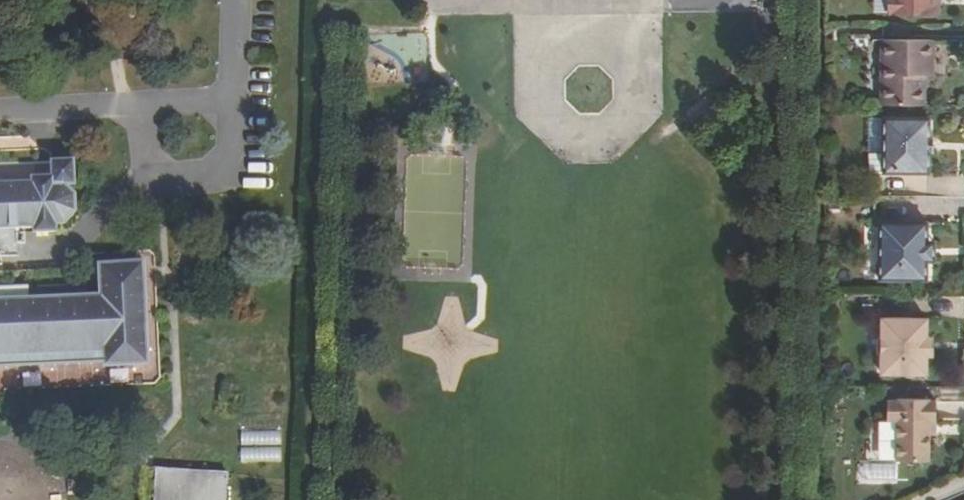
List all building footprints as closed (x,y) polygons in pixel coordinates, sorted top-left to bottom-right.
[(900,9),(900,0),(890,0),(890,9),(900,9)] [(900,9),(939,10),(939,0),(900,0),(900,9)] [(882,103),(901,103),(900,36),(882,36),(882,103)] [(900,36),(901,103),(925,103),(925,71),(925,62),(934,62),(934,37),(900,36)] [(934,71),(934,62),(925,62),(925,71),(934,71)] [(881,180),(901,180),(901,123),(880,122),(881,180)] [(901,123),(901,180),(927,180),(927,160),(927,141),(928,123),(901,123)] [(35,228),(35,233),(57,233),(57,225),(64,225),(76,213),(76,195),(65,185),(75,185),(74,161),(52,162),(52,178),(33,178),(33,184),(0,185),(0,229),(35,228)] [(901,225),(901,277),(926,277),(926,262),(926,239),(926,219),(901,219),(901,225)] [(879,277),(901,277),(901,225),(878,225),(879,277)] [(148,364),(144,263),(100,264),(101,297),(40,299),(40,288),(0,290),(0,371),(148,364)] [(882,368),(902,368),(902,314),(882,314),(882,368)] [(902,314),(902,368),(925,368),(925,350),(925,332),(925,314),(902,314)] [(896,455),(902,455),(902,391),(897,391),(897,395),(887,395),(887,415),(896,416),(896,455)] [(902,391),(902,455),(928,454),(928,429),(929,414),(936,415),(936,395),(929,395),(929,391),(902,391)] [(898,477),(899,462),(858,461),(858,476),(898,477)] [(226,475),(158,472),(156,499),(225,499),(226,475)]
